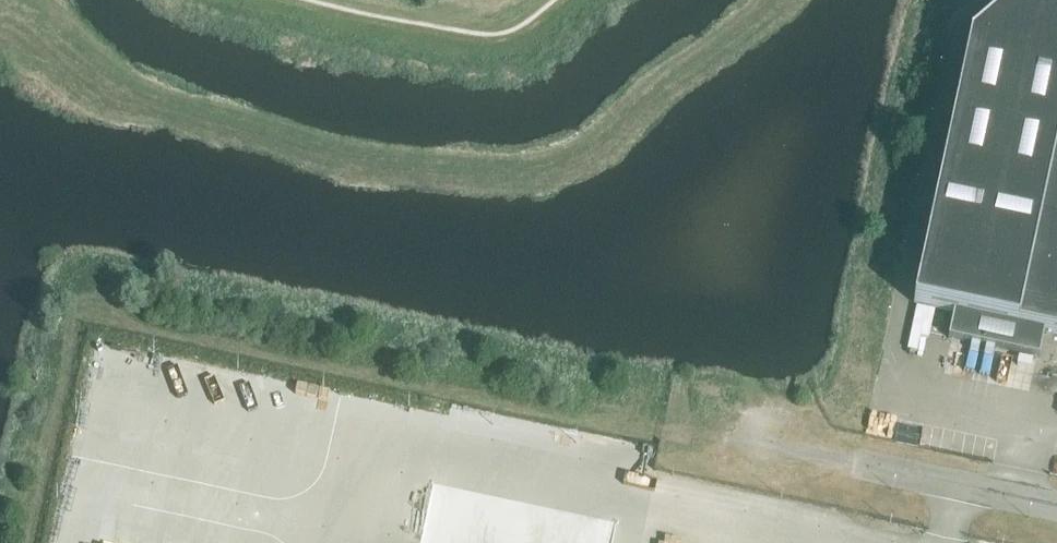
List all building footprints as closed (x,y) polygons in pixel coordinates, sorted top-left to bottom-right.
[(970,40),(914,304),(954,312),(949,338),(972,344),(980,345),(986,347),(994,348),(1039,358),(1045,332),(1056,334),(1056,0),(1017,0),(970,40)]
